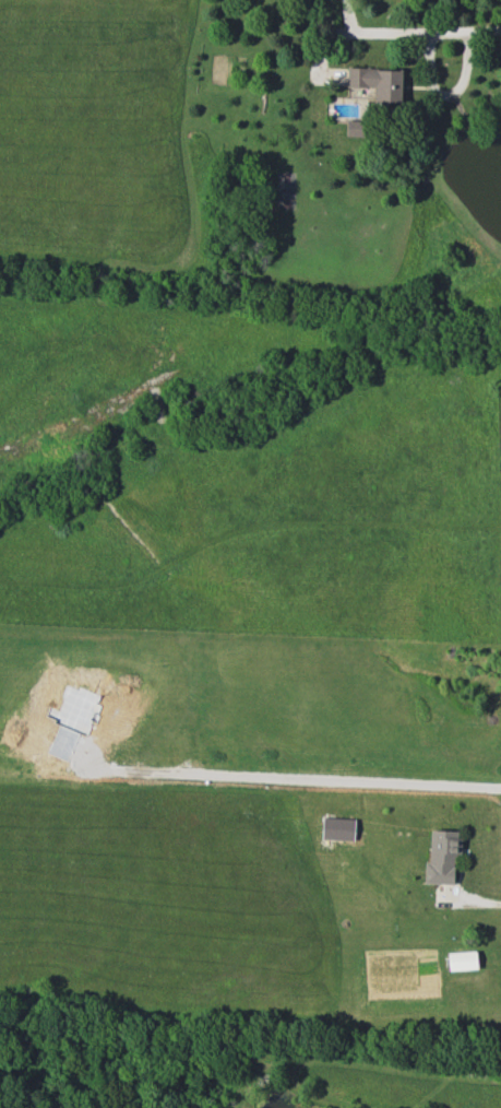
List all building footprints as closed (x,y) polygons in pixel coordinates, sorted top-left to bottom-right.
[(347,88),(374,87),(374,106),(402,106),(401,69),(347,70),(347,88)] [(347,137),(365,136),(365,121),(346,121),(347,137)] [(321,840),(354,842),(355,819),(322,818),(321,840)] [(424,884),(454,885),(455,855),(460,855),(460,832),(430,831),(429,862),(425,862),(424,884)] [(448,971),(477,970),(476,952),(448,953),(448,971)]
